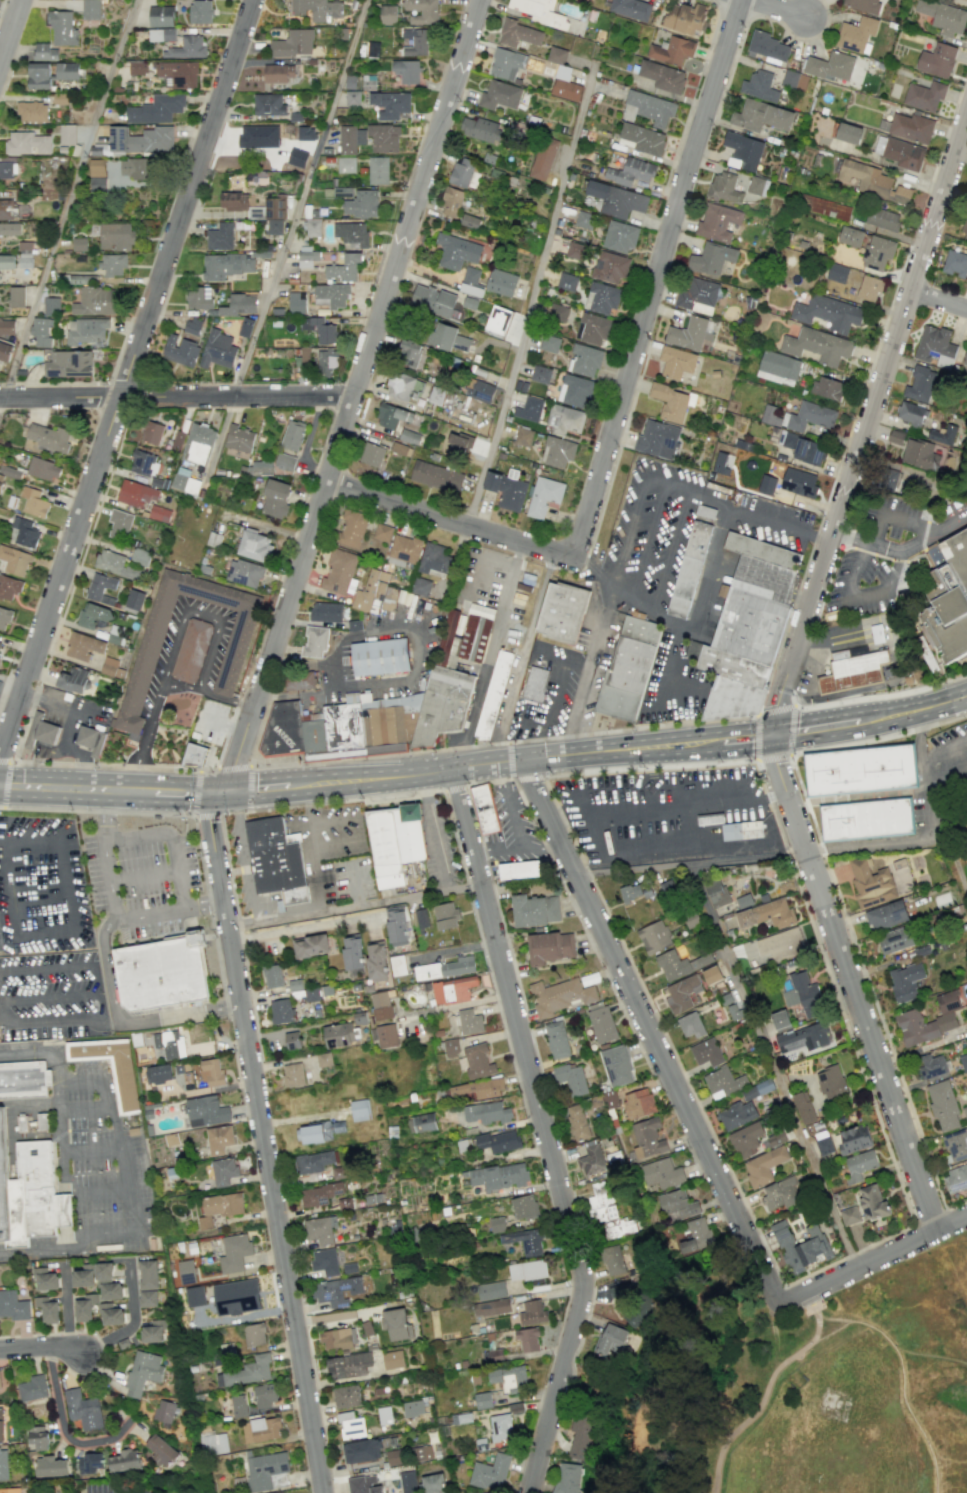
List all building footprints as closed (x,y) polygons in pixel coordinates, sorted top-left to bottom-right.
[(81,19),(100,19),(100,0),(82,0),(81,19)] [(212,23),(212,0),(190,0),(190,23),(212,23)] [(291,15),(305,15),(305,9),(311,9),(311,22),(325,22),(325,17),(342,17),(342,1),(326,1),(326,0),(290,0),(291,15)] [(437,0),(403,0),(403,10),(420,9),(420,15),(409,15),(409,24),(438,23),(437,0)] [(508,7),(531,14),(530,21),(567,31),(571,17),(551,12),(554,0),(510,0),(508,7)] [(652,4),(638,0),(610,0),(607,12),(646,23),(652,4)] [(878,0),(842,0),(841,4),(877,15),(881,4),(877,3),(878,0)] [(933,16),(931,25),(940,28),(939,34),(952,37),(954,32),(961,34),(966,11),(966,10),(930,0),(917,0),(914,11),(933,16)] [(707,6),(695,3),(694,8),(673,2),(670,16),(664,14),(661,26),(700,36),(707,6)] [(396,5),(379,5),(379,24),(396,24),(396,5)] [(149,26),(173,26),(173,6),(149,6),(149,26)] [(77,45),(77,29),(72,29),(72,10),(50,11),(50,46),(77,45)] [(879,20),(860,15),(857,26),(841,21),(835,46),(862,53),(868,34),(874,36),(879,20)] [(544,31),(504,19),(497,42),(515,48),(518,39),(539,46),(544,31)] [(148,29),(148,41),(175,41),(174,28),(148,29)] [(427,55),(427,28),(402,29),(402,39),(412,39),(412,46),(403,46),(403,55),(427,55)] [(313,56),(312,29),(287,29),(288,39),(269,39),(269,56),(313,56)] [(770,33),(753,29),(747,50),(785,61),(790,45),(769,39),(770,33)] [(206,57),(206,44),(202,44),(201,35),(181,35),(181,48),(162,48),(162,58),(206,57)] [(645,57),(681,65),(683,55),(692,58),(696,41),(670,35),(667,48),(648,44),(645,57)] [(921,49),(914,69),(947,79),(957,48),(936,41),(932,53),(921,49)] [(378,57),(378,42),(367,42),(367,57),(378,57)] [(57,60),(57,49),(49,49),(49,43),(33,43),(33,60),(57,60)] [(567,50),(550,46),(546,60),(563,65),(567,50)] [(529,56),(495,47),(488,74),(513,81),(516,68),(525,70),(529,56)] [(807,55),(802,72),(834,80),(835,77),(849,81),(855,57),(830,50),(827,61),(807,55)] [(680,94),(686,71),(640,59),(636,75),(654,80),(653,87),(680,94)] [(419,84),(420,60),(392,60),(391,74),(400,74),(400,83),(419,84)] [(129,74),(147,74),(147,61),(129,61),(129,74)] [(49,62),(28,63),(28,89),(51,89),(51,76),(50,76),(49,62)] [(78,62),(56,63),(56,80),(79,79),(78,62)] [(294,65),(264,64),(263,81),(294,82),(294,65)] [(578,102),(583,86),(567,81),(571,68),(558,64),(549,93),(578,102)] [(741,79),(738,92),(777,103),(780,91),(768,88),(773,73),(754,68),(750,82),(741,79)] [(517,109),(522,86),(489,79),(487,92),(481,91),(478,106),(494,110),(495,104),(517,109)] [(909,82),(902,103),(934,114),(939,98),(942,100),(947,85),(931,80),(928,89),(909,82)] [(678,103),(629,89),(620,118),(632,121),(634,114),(653,119),(651,126),(664,130),(668,116),(673,117),(678,103)] [(359,91),(345,91),(345,105),(360,105),(359,91)] [(410,112),(409,92),(368,93),(369,107),(377,107),(378,120),(398,120),(398,112),(410,112)] [(282,93),(253,94),(254,115),(287,114),(286,104),(282,104),(282,93)] [(126,123),(171,122),(171,112),(184,112),(184,94),(152,94),(152,105),(125,106),(126,123)] [(796,112),(745,97),(740,113),(732,110),(728,123),(758,132),(761,123),(790,131),(796,112)] [(47,103),(18,101),(17,121),(47,122),(47,103)] [(910,117),(894,112),(887,133),(927,145),(934,120),(912,113),(910,117)] [(459,134),(493,144),(498,124),(465,114),(459,134)] [(863,129),(840,121),(835,138),(858,145),(863,129)] [(661,155),(666,133),(622,122),(616,145),(661,155)] [(75,124),(60,124),(59,145),(75,145),(75,124)] [(366,124),(366,135),(371,136),(371,152),(398,152),(399,125),(366,124)] [(173,125),(153,126),(153,129),(142,129),(142,135),(128,135),(127,125),(109,126),(109,144),(90,144),(91,153),(173,152),(173,125)] [(279,125),(240,125),(239,147),(278,147),(279,125)] [(297,140),(315,140),(315,126),(297,127),(297,140)] [(339,126),(339,154),(356,154),(356,144),(364,144),(365,127),(339,126)] [(50,153),(50,135),(34,135),(34,131),(9,132),(9,140),(4,140),(5,154),(31,154),(31,149),(37,148),(37,154),(50,153)] [(764,142),(725,131),(721,145),(732,148),(728,163),(739,167),(739,168),(755,173),(764,142)] [(894,165),(918,172),(925,148),(878,134),(872,153),(896,160),(894,165)] [(541,135),(527,176),(544,181),(558,141),(541,135)] [(286,163),(303,168),(308,152),(291,147),(286,163)] [(388,156),(369,156),(369,184),(388,184),(388,156)] [(630,187),(633,178),(651,184),(656,165),(626,156),(621,171),(606,166),(602,179),(630,187)] [(355,157),(338,157),(337,172),(355,173),(355,157)] [(453,162),(447,182),(467,188),(475,161),(462,157),(460,164),(453,162)] [(120,177),(156,178),(157,159),(120,158),(120,177)] [(856,191),(908,205),(912,189),(893,184),(895,178),(879,174),(881,169),(842,158),(836,178),(848,182),(850,176),(859,179),(856,191)] [(105,159),(89,159),(90,192),(105,191),(105,159)] [(15,178),(15,161),(0,162),(0,178),(15,178)] [(706,197),(741,205),(743,191),(733,189),(736,174),(721,171),(720,176),(711,174),(706,197)] [(747,192),(761,195),(764,179),(750,175),(747,192)] [(626,220),(629,209),(644,213),(648,196),(588,179),(585,194),(603,199),(599,212),(626,220)] [(353,197),(353,187),(333,187),(333,196),(353,197)] [(440,214),(457,217),(462,190),(445,187),(440,214)] [(377,190),(355,189),(354,200),(343,199),(343,216),(377,216),(377,190)] [(266,219),(266,234),(284,234),(285,197),(266,196),(266,206),(248,206),(248,193),(221,192),(220,209),(247,210),(247,219),(266,219)] [(798,208),(848,220),(851,206),(802,194),(798,208)] [(0,199),(0,220),(13,219),(12,199),(0,199)] [(743,212),(706,202),(701,221),(697,220),(694,234),(729,243),(732,232),(725,230),(727,222),(740,225),(743,212)] [(864,224),(897,231),(900,213),(868,207),(864,224)] [(591,229),(594,213),(576,211),(574,226),(591,229)] [(460,225),(477,229),(480,218),(462,214),(460,225)] [(638,227),(609,219),(601,246),(630,255),(638,227)] [(321,236),(320,220),(306,220),(306,236),(321,236)] [(232,222),(217,222),(217,229),(206,229),(206,249),(232,249),(232,222)] [(367,248),(367,223),(333,222),(333,236),(342,236),(342,242),(358,243),(358,248),(367,248)] [(20,235),(21,223),(0,223),(0,235),(20,235)] [(133,223),(100,223),(99,249),(113,249),(113,250),(132,251),(133,223)] [(837,242),(859,247),(863,230),(841,226),(837,242)] [(459,272),(462,259),(477,264),(483,245),(438,231),(434,244),(443,247),(437,265),(459,272)] [(883,271),(886,258),(892,260),(896,241),(868,235),(861,266),(883,271)] [(86,250),(86,237),(72,237),(72,250),(86,250)] [(586,244),(568,241),(565,257),(583,260),(586,244)] [(737,247),(703,242),(701,256),(689,254),(687,270),(720,275),(722,260),(735,262),(737,247)] [(319,260),(318,250),(310,250),(310,246),(298,246),(298,269),(312,269),(312,261),(319,260)] [(954,275),(964,279),(966,270),(966,254),(948,248),(941,271),(954,275)] [(629,259),(599,249),(591,276),(621,286),(629,259)] [(357,279),(356,262),(360,262),(360,252),(342,253),(343,265),(324,266),(324,280),(357,279)] [(19,268),(31,267),(31,253),(19,254),(19,268)] [(203,254),(204,281),(225,280),(225,273),(254,273),(254,259),(245,259),(245,253),(203,254)] [(100,254),(100,268),(104,268),(104,276),(125,276),(125,254),(100,254)] [(14,268),(14,256),(0,256),(0,268),(14,268)] [(844,284),(849,268),(831,262),(826,278),(844,284)] [(476,284),(480,270),(465,266),(459,291),(481,297),(484,286),(476,284)] [(511,297),(518,275),(491,267),(484,289),(511,297)] [(575,291),(577,275),(559,272),(556,288),(575,291)] [(719,284),(684,275),(676,306),(711,315),(719,284)] [(857,298),(877,302),(882,279),(862,275),(857,298)] [(616,309),(622,289),(591,280),(583,307),(608,315),(610,307),(616,309)] [(456,297),(417,282),(409,303),(448,318),(456,297)] [(314,283),(313,304),(328,304),(328,308),(347,308),(347,284),(314,283)] [(23,286),(9,287),(9,307),(24,307),(23,286)] [(80,287),(79,302),(71,302),(71,314),(113,314),(113,288),(80,287)] [(186,288),(186,309),(212,308),(211,287),(186,288)] [(288,292),(288,313),(305,313),(304,292),(288,292)] [(789,318),(810,324),(812,316),(830,321),(827,331),(846,335),(850,323),(859,325),(864,308),(810,293),(807,305),(794,301),(789,318)] [(256,314),(256,294),(228,294),(228,307),(218,306),(217,314),(256,314)] [(43,314),(59,315),(60,297),(44,297),(43,314)] [(547,318),(564,323),(569,307),(551,302),(547,318)] [(513,311),(493,304),(483,331),(503,339),(513,311)] [(602,338),(608,340),(613,321),(582,311),(574,338),(600,346),(602,338)] [(663,341),(698,351),(701,343),(710,345),(713,333),(704,331),(708,319),(690,314),(685,330),(668,325),(663,341)] [(31,335),(35,336),(35,346),(50,347),(51,318),(31,317),(31,335)] [(201,322),(186,317),(182,331),(197,336),(201,322)] [(248,338),(253,320),(243,317),(237,334),(248,338)] [(300,329),(316,329),(317,344),(335,343),(335,324),(323,324),(323,317),(300,317),(300,329)] [(14,334),(14,319),(0,319),(0,334),(14,334)] [(109,319),(66,319),(67,344),(105,343),(104,328),(109,328),(109,319)] [(457,328),(434,321),(427,344),(449,351),(451,347),(467,352),(471,339),(455,334),(457,328)] [(914,358),(928,362),(930,350),(938,352),(935,366),(950,369),(956,345),(948,343),(951,331),(923,324),(914,358)] [(854,341),(800,325),(796,338),(783,334),(778,351),(799,357),(801,349),(820,354),(817,363),(836,369),(839,356),(849,358),(854,341)] [(209,362),(231,368),(237,347),(230,345),(232,337),(220,333),(221,330),(210,326),(198,366),(207,369),(209,362)] [(181,339),(179,347),(174,345),(177,335),(168,332),(161,358),(193,367),(200,344),(181,339)] [(556,353),(560,338),(542,334),(539,349),(556,353)] [(423,344),(401,339),(396,364),(418,369),(423,344)] [(8,363),(14,344),(0,340),(0,360),(8,363)] [(594,378),(602,351),(573,342),(569,356),(570,356),(566,370),(594,378)] [(664,361),(660,375),(679,380),(682,371),(692,373),(697,354),(662,345),(658,359),(664,361)] [(316,375),(331,375),(331,368),(337,368),(338,349),(317,349),(316,375)] [(801,360),(763,349),(755,376),(780,383),(781,377),(795,381),(801,360)] [(44,361),(44,377),(91,376),(91,350),(51,351),(51,361),(44,361)] [(529,379),(547,384),(552,369),(534,364),(529,379)] [(928,403),(936,370),(914,364),(909,386),(905,385),(902,396),(928,403)] [(415,377),(391,371),(388,384),(390,385),(387,395),(412,402),(416,389),(412,388),(415,377)] [(594,381),(563,373),(556,401),(588,408),(594,381)] [(845,383),(816,374),(811,393),(840,401),(845,383)] [(495,386),(475,380),(469,397),(489,404),(495,386)] [(648,396),(663,400),(658,418),(681,424),(689,393),(651,383),(648,396)] [(445,389),(431,386),(427,402),(441,405),(445,389)] [(543,399),(525,395),(522,408),(514,406),(512,416),(538,422),(543,399)] [(921,427),(927,408),(901,399),(894,418),(921,427)] [(832,429),(837,410),(800,400),(796,415),(780,411),(781,408),(764,403),(760,421),(803,432),(805,422),(832,429)] [(395,430),(398,419),(412,423),(415,413),(381,402),(374,423),(395,430)] [(580,433),(586,412),(551,403),(545,424),(553,426),(552,432),(564,435),(565,429),(580,433)] [(297,451),(305,423),(288,418),(280,446),(297,451)] [(632,449),(672,460),(681,428),(645,418),(641,435),(636,433),(632,449)] [(140,440),(158,445),(164,425),(146,420),(140,440)] [(25,438),(37,441),(36,445),(64,453),(71,430),(57,426),(56,430),(30,422),(25,438)] [(205,465),(215,429),(190,423),(181,458),(205,465)] [(957,426),(947,423),(944,433),(930,429),(927,438),(951,445),(957,426)] [(249,453),(255,431),(229,424),(223,446),(249,453)] [(529,447),(533,430),(518,426),(513,442),(529,447)] [(420,435),(401,428),(398,438),(417,445),(420,435)] [(887,441),(901,445),(905,433),(891,428),(887,441)] [(185,433),(177,430),(171,447),(179,449),(185,433)] [(473,438),(450,430),(445,447),(467,455),(473,438)] [(777,445),(793,448),(796,433),(780,430),(777,445)] [(577,443),(547,435),(539,462),(564,469),(566,459),(571,461),(577,443)] [(826,444),(796,438),(792,460),(822,466),(826,444)] [(901,463),(938,470),(941,454),(932,453),(934,443),(906,438),(901,463)] [(358,461),(379,467),(385,447),(364,441),(358,461)] [(408,457),(411,450),(393,442),(390,449),(408,457)] [(129,470),(153,477),(159,456),(135,449),(129,470)] [(296,457),(277,452),(273,467),(293,471),(296,457)] [(712,471),(728,475),(733,456),(717,452),(712,471)] [(26,473),(55,483),(61,465),(31,456),(26,473)] [(272,461),(251,461),(251,473),(272,473),(272,461)] [(464,471),(414,461),(409,482),(459,492),(464,471)] [(196,494),(200,480),(188,477),(190,470),(176,466),(171,488),(196,494)] [(814,485),(816,476),(787,466),(780,488),(814,499),(818,486),(814,485)] [(899,471),(881,466),(876,486),(894,491),(899,471)] [(519,513),(528,482),(516,478),(518,471),(508,468),(506,475),(487,470),(482,488),(500,493),(497,507),(519,513)] [(777,478),(762,474),(757,491),(772,495),(777,478)] [(559,504),(565,483),(536,475),(534,485),(530,484),(527,495),(531,496),(525,515),(542,520),(548,501),(559,504)] [(159,490),(123,478),(116,500),(142,508),(145,499),(156,502),(159,490)] [(287,505),(285,504),(291,484),(269,478),(259,512),(283,519),(287,505)] [(38,499),(40,490),(23,485),(20,496),(25,497),(22,511),(45,517),(49,502),(38,499)] [(167,523),(171,510),(151,504),(147,517),(167,523)] [(686,619),(718,511),(698,505),(666,614),(686,619)] [(357,549),(368,515),(344,507),(341,518),(344,519),(340,532),(336,531),(333,542),(357,549)] [(108,521),(112,522),(108,536),(125,542),(134,515),(112,508),(108,521)] [(36,547),(39,530),(30,528),(32,520),(12,517),(11,527),(17,528),(14,543),(36,547)] [(372,537),(388,542),(393,527),(376,522),(372,537)] [(272,536),(243,528),(236,553),(265,562),(272,536)] [(762,688),(798,577),(796,572),(802,555),(729,532),(724,547),(741,553),(712,646),(703,643),(695,668),(716,675),(712,686),(710,686),(699,721),(758,714),(766,689),(762,688)] [(926,556),(966,532),(966,665),(954,672),(916,607),(942,592),(934,578),(937,576),(926,556)] [(422,541),(394,533),(386,561),(403,566),(405,561),(415,564),(422,541)] [(448,574),(451,555),(444,554),(445,546),(424,541),(418,571),(428,573),(428,570),(448,574)] [(0,545),(0,559),(6,561),(3,571),(24,577),(31,554),(0,545)] [(147,565),(151,552),(133,547),(130,561),(147,565)] [(358,555),(331,547),(326,564),(330,565),(326,577),(322,576),(319,587),(351,597),(356,579),(351,578),(358,555)] [(125,556),(99,548),(93,567),(137,580),(140,570),(123,564),(125,556)] [(224,579),(257,589),(264,566),(231,557),(224,579)] [(113,727),(163,567),(262,597),(230,697),(210,691),(235,611),(177,593),(138,716),(144,718),(137,742),(127,738),(129,731),(113,727)] [(390,573),(369,567),(363,591),(355,589),(350,608),(368,612),(372,598),(382,600),(380,608),(391,611),(393,606),(382,603),(390,573)] [(113,605),(115,598),(102,595),(104,588),(115,591),(118,579),(92,572),(85,598),(113,605)] [(0,574),(0,598),(11,601),(13,593),(20,594),(23,580),(0,574)] [(427,597),(431,581),(415,576),(410,591),(427,597)] [(575,650),(593,593),(568,585),(554,581),(536,638),(575,650)] [(139,611),(145,593),(130,588),(124,606),(139,611)] [(76,625),(94,630),(97,618),(110,622),(113,610),(84,601),(76,625)] [(342,603),(311,602),(310,621),(341,622),(342,603)] [(454,671),(458,657),(481,663),(495,609),(469,602),(466,616),(459,614),(460,611),(448,608),(433,666),(454,671)] [(7,630),(12,608),(0,606),(0,629),(7,630)] [(663,627),(625,616),(598,708),(635,719),(663,627)] [(172,677),(170,673),(188,619),(191,617),(210,623),(212,626),(195,682),(191,684),(172,677)] [(305,646),(301,645),(301,656),(325,657),(326,627),(306,626),(305,646)] [(64,654),(87,662),(91,650),(102,654),(106,642),(72,631),(64,654)] [(351,644),(406,638),(410,671),(354,677),(351,644)] [(889,649),(851,657),(850,650),(832,654),(833,661),(831,661),(833,675),(817,678),(821,696),(886,683),(883,666),(892,664),(889,649)] [(474,736),(476,732),(499,650),(503,651),(514,655),(489,739),(478,740),(478,737),(474,736)] [(116,668),(118,659),(104,657),(100,673),(122,678),(124,669),(116,668)] [(68,673),(58,671),(55,688),(85,693),(89,670),(70,666),(68,673)] [(475,676),(454,671),(433,666),(425,693),(402,697),(321,706),(322,712),(300,715),(298,699),(272,702),(257,749),(263,757),(303,753),(304,761),(407,751),(407,748),(433,745),(436,733),(461,731),(462,728),(466,714),(465,714),(475,676)] [(284,690),(315,688),(314,670),(283,672),(284,690)] [(531,670),(552,676),(543,708),(522,702),(531,670)] [(34,738),(31,749),(22,746),(35,710),(43,712),(41,720),(61,727),(54,746),(34,738)] [(74,743),(80,724),(105,732),(97,758),(89,756),(91,748),(74,743)] [(181,765),(188,742),(207,748),(201,766),(181,765)] [(918,787),(914,743),(801,753),(805,798),(918,787)] [(501,831),(489,783),(471,787),(483,836),(501,831)] [(914,834),(910,796),(818,805),(821,843),(914,834)] [(404,886),(401,864),(427,859),(418,803),(365,812),(378,890),(404,886)] [(244,819),(256,895),(281,891),(283,905),(309,901),(300,842),(288,844),(283,813),(244,819)] [(722,825),(724,842),(763,838),(762,821),(722,825)] [(861,909),(897,897),(888,867),(870,873),(864,855),(846,861),(861,909)] [(498,864),(499,879),(541,875),(539,860),(498,864)] [(713,909),(730,902),(720,877),(703,883),(713,909)] [(675,890),(671,879),(658,884),(663,895),(675,890)] [(642,898),(639,883),(619,887),(622,902),(642,898)] [(511,895),(514,927),(560,922),(557,895),(527,898),(526,893),(511,895)] [(736,897),(739,908),(752,904),(750,894),(736,897)] [(796,923),(791,906),(787,907),(784,897),(735,912),(739,928),(771,919),(774,930),(796,923)] [(864,911),(871,932),(909,920),(902,899),(864,911)] [(432,906),(437,930),(459,926),(454,902),(432,906)] [(390,947),(409,944),(403,905),(384,908),(390,947)] [(418,934),(428,932),(425,908),(415,910),(418,934)] [(673,945),(662,919),(636,930),(647,955),(673,945)] [(916,943),(909,924),(876,936),(883,955),(916,943)] [(754,939),(758,955),(770,952),(772,961),(806,952),(799,927),(754,939)] [(112,949),(121,1005),(131,1012),(208,998),(199,947),(205,946),(202,928),(185,931),(185,933),(162,937),(163,940),(112,949)] [(572,931),(527,935),(530,966),(545,965),(545,960),(575,957),(572,931)] [(294,958),(329,953),(326,934),(291,939),(294,958)] [(340,937),(346,971),(365,967),(359,934),(340,937)] [(388,979),(383,941),(365,944),(370,981),(388,979)] [(655,955),(665,981),(714,962),(710,951),(680,963),(674,948),(655,955)] [(406,974),(403,954),(389,957),(392,976),(406,974)] [(413,966),(415,981),(475,972),(472,954),(456,957),(457,960),(413,966)] [(925,977),(920,961),(887,972),(898,1003),(919,996),(914,981),(925,977)] [(283,986),(280,964),(263,966),(265,988),(283,986)] [(708,985),(723,978),(716,964),(701,971),(708,985)] [(816,982),(809,984),(805,969),(788,975),(793,988),(781,992),(786,1007),(800,1002),(805,1018),(825,1012),(816,982)] [(688,995),(702,989),(696,973),(665,986),(669,996),(665,997),(673,1015),(693,1006),(688,995)] [(470,1000),(468,987),(478,985),(476,975),(431,982),(434,1006),(470,1000)] [(543,987),(541,980),(528,984),(534,1004),(533,1004),(536,1016),(581,1003),(581,1005),(598,1000),(594,984),(581,988),(578,977),(543,987)] [(935,995),(942,1017),(923,1022),(918,1007),(895,1014),(904,1045),(959,1029),(953,1010),(962,1008),(956,989),(935,995)] [(370,993),(373,1020),(391,1018),(388,991),(370,993)] [(292,1022),(291,999),(270,1000),(271,1023),(292,1022)] [(618,1037),(607,1004),(586,1011),(597,1044),(618,1037)] [(460,1034),(483,1032),(481,1014),(473,1015),(472,1008),(458,1009),(460,1034)] [(791,1025),(786,1009),(770,1014),(775,1029),(791,1025)] [(695,1038),(706,1033),(695,1010),(676,1019),(684,1037),(693,1033),(695,1038)] [(570,1055),(561,1019),(543,1024),(552,1060),(570,1055)] [(774,1036),(780,1053),(805,1045),(807,1051),(830,1043),(823,1020),(774,1036)] [(323,1026),(326,1048),(356,1043),(352,1021),(323,1026)] [(377,1048),(397,1046),(395,1023),(375,1025),(377,1048)] [(184,1057),(181,1030),(152,1033),(153,1048),(163,1047),(164,1059),(184,1057)] [(287,1051),(301,1047),(297,1030),(283,1034),(287,1051)] [(707,1060),(711,1067),(724,1061),(713,1036),(689,1047),(697,1065),(707,1060)] [(66,1043),(131,1038),(142,1119),(121,1122),(109,1061),(66,1062),(66,1043)] [(444,1039),(445,1056),(459,1055),(457,1038),(444,1039)] [(470,1080),(497,1072),(494,1062),(487,1064),(484,1051),(488,1050),(485,1041),(461,1048),(470,1080)] [(598,1052),(610,1088),(635,1080),(623,1044),(598,1052)] [(315,1054),(318,1067),(332,1064),(330,1051),(315,1054)] [(915,1058),(922,1080),(948,1072),(942,1054),(931,1057),(930,1053),(915,1058)] [(958,1056),(963,1071),(966,1070),(966,1053),(958,1056)] [(219,1069),(218,1058),(201,1059),(203,1087),(225,1085),(224,1069),(219,1069)] [(73,1237),(71,1195),(52,1196),(50,1144),(9,1146),(8,1126),(7,1106),(49,1104),(47,1061),(0,1063),(0,1241),(73,1237)] [(552,1068),(555,1083),(565,1081),(569,1097),(587,1092),(579,1061),(552,1068)] [(305,1085),(301,1062),(281,1065),(284,1088),(305,1085)] [(145,1067),(147,1084),(172,1080),(169,1063),(145,1067)] [(824,1100),(848,1093),(839,1064),(815,1071),(824,1100)] [(712,1099),(749,1084),(744,1074),(733,1079),(727,1065),(702,1076),(712,1099)] [(503,1095),(501,1078),(449,1085),(450,1096),(473,1093),(474,1099),(503,1095)] [(741,1091),(744,1101),(774,1089),(770,1079),(741,1091)] [(939,1132),(961,1126),(947,1079),(925,1086),(939,1132)] [(654,1113),(649,1088),(622,1094),(627,1119),(654,1113)] [(815,1121),(807,1090),(793,1094),(801,1124),(815,1121)] [(231,1121),(228,1106),(218,1107),(216,1095),(184,1099),(188,1127),(231,1121)] [(352,1122),(371,1119),(367,1098),(349,1101),(352,1122)] [(462,1106),(464,1122),(480,1119),(480,1124),(500,1120),(500,1122),(513,1120),(511,1107),(502,1108),(501,1100),(462,1106)] [(750,1100),(741,1105),(739,1101),(716,1113),(725,1132),(758,1116),(750,1100)] [(564,1107),(574,1142),(591,1137),(581,1102),(564,1107)] [(409,1133),(436,1129),(433,1113),(407,1117),(409,1133)] [(630,1123),(637,1146),(632,1148),(636,1159),(668,1150),(665,1138),(657,1141),(654,1129),(661,1127),(658,1116),(630,1123)] [(298,1144),(333,1140),(332,1133),(345,1131),(344,1120),(296,1126),(298,1144)] [(755,1137),(764,1134),(759,1121),(728,1134),(738,1159),(760,1149),(755,1137)] [(865,1123),(838,1133),(841,1143),(838,1144),(842,1156),(873,1145),(865,1123)] [(223,1145),(233,1144),(231,1125),(206,1128),(208,1155),(224,1154),(223,1145)] [(948,1162),(966,1157),(966,1128),(940,1137),(948,1162)] [(520,1147),(516,1129),(489,1136),(488,1132),(474,1136),(477,1149),(489,1146),(491,1154),(520,1147)] [(772,1145),(786,1140),(783,1131),(769,1135),(772,1145)] [(164,1135),(166,1146),(178,1144),(176,1133),(164,1135)] [(827,1133),(814,1137),(819,1155),(832,1152),(827,1133)] [(606,1169),(599,1142),(582,1147),(585,1155),(576,1158),(581,1176),(606,1169)] [(790,1158),(783,1144),(741,1163),(753,1189),(773,1180),(768,1169),(790,1158)] [(844,1158),(852,1183),(862,1180),(860,1172),(878,1166),(872,1149),(844,1158)] [(296,1174),(323,1172),(322,1164),(334,1163),(333,1151),(294,1155),(296,1174)] [(640,1165),(646,1185),(657,1181),(659,1189),(686,1181),(681,1166),(673,1169),(669,1156),(640,1165)] [(228,1177),(238,1176),(235,1157),(210,1160),(215,1187),(229,1185),(228,1177)] [(467,1171),(470,1186),(482,1184),(484,1191),(528,1183),(524,1161),(467,1171)] [(948,1194),(966,1187),(966,1164),(941,1174),(948,1194)] [(333,1179),(347,1177),(345,1166),(331,1168),(333,1179)] [(763,1188),(767,1195),(761,1198),(768,1212),(783,1205),(784,1208),(804,1198),(793,1174),(763,1188)] [(637,1232),(634,1217),(617,1220),(609,1180),(590,1183),(593,1196),(587,1197),(593,1232),(603,1230),(605,1239),(637,1232)] [(300,1189),(302,1208),(329,1204),(327,1196),(345,1193),(343,1182),(300,1189)] [(866,1221),(888,1214),(878,1182),(857,1189),(866,1221)] [(679,1219),(701,1212),(697,1200),(687,1203),(683,1187),(656,1196),(663,1215),(676,1211),(679,1219)] [(201,1198),(204,1218),(198,1219),(199,1230),(212,1228),(210,1217),(244,1212),(241,1192),(201,1198)] [(538,1215),(532,1193),(509,1199),(516,1222),(538,1215)] [(839,1210),(844,1226),(860,1221),(855,1205),(839,1210)] [(337,1242),(333,1215),(303,1220),(307,1240),(318,1238),(319,1245),(337,1242)] [(489,1217),(491,1232),(504,1231),(503,1216),(489,1217)] [(678,1243),(682,1254),(713,1244),(704,1216),(686,1221),(691,1238),(678,1243)] [(770,1225),(782,1253),(783,1253),(790,1273),(832,1256),(818,1222),(804,1227),(809,1239),(796,1245),(785,1219),(770,1225)] [(541,1255),(538,1229),(498,1233),(499,1243),(521,1241),(523,1257),(541,1255)] [(251,1255),(248,1233),(222,1236),(224,1256),(218,1256),(220,1273),(244,1271),(242,1256),(251,1255)] [(600,1247),(604,1275),(623,1272),(619,1245),(600,1247)] [(323,1269),(324,1276),(338,1274),(334,1247),(310,1251),(313,1271),(323,1269)] [(510,1282),(547,1276),(544,1258),(507,1265),(510,1282)] [(181,1285),(195,1282),(192,1259),(177,1262),(181,1285)] [(140,1289),(158,1289),(157,1260),(139,1260),(140,1289)] [(72,1286),(95,1286),(95,1287),(100,1287),(101,1299),(122,1299),(121,1282),(112,1282),(112,1262),(82,1264),(82,1270),(71,1270),(72,1286)] [(47,1273),(46,1267),(33,1267),(34,1289),(58,1289),(58,1272),(47,1273)] [(329,1308),(349,1306),(348,1298),(343,1299),(343,1294),(363,1291),(360,1276),(312,1282),(315,1303),(328,1301),(329,1308)] [(216,1316),(260,1311),(257,1278),(212,1283),(216,1316)] [(476,1285),(478,1300),(506,1296),(503,1280),(476,1285)] [(632,1295),(629,1282),(607,1286),(610,1299),(632,1295)] [(205,1304),(202,1285),(184,1288),(187,1307),(205,1304)] [(16,1300),(15,1289),(0,1290),(0,1317),(10,1316),(10,1320),(29,1319),(29,1300),(16,1300)] [(139,1291),(140,1307),(157,1306),(157,1290),(139,1291)] [(620,1316),(635,1330),(658,1305),(640,1290),(635,1295),(637,1297),(620,1316)] [(98,1303),(98,1293),(83,1294),(83,1299),(75,1299),(75,1322),(91,1321),(91,1303),(98,1303)] [(42,1323),(58,1323),(58,1301),(49,1301),(49,1296),(34,1297),(34,1307),(42,1306),(42,1323)] [(474,1316),(510,1313),(508,1299),(472,1302),(474,1316)] [(520,1324),(548,1321),(547,1309),(541,1310),(540,1299),(521,1301),(522,1311),(518,1312),(520,1324)] [(101,1325),(124,1324),(123,1307),(112,1308),(112,1302),(99,1303),(101,1325)] [(407,1325),(405,1308),(381,1310),(383,1330),(389,1329),(390,1340),(413,1338),(412,1324),(407,1325)] [(141,1343),(164,1342),(164,1319),(151,1320),(151,1326),(141,1326),(141,1343)] [(267,1343),(263,1322),(242,1326),(246,1347),(267,1343)] [(621,1346),(628,1331),(605,1322),(593,1351),(608,1357),(614,1343),(621,1346)] [(352,1346),(349,1327),(320,1331),(323,1351),(352,1346)] [(539,1350),(536,1327),(513,1330),(514,1339),(519,1339),(521,1352),(539,1350)] [(161,1356),(134,1349),(125,1387),(127,1387),(125,1395),(140,1399),(144,1379),(160,1382),(164,1365),(159,1364),(161,1356)] [(382,1353),(384,1369),(404,1367),(402,1350),(382,1353)] [(253,1354),(255,1365),(215,1371),(217,1386),(271,1379),(267,1352),(253,1354)] [(367,1376),(366,1366),(372,1366),(371,1352),(326,1357),(327,1372),(332,1372),(333,1379),(367,1376)] [(527,1389),(524,1365),(488,1369),(489,1383),(501,1382),(502,1392),(527,1389)] [(16,1383),(20,1402),(47,1395),(42,1373),(28,1376),(30,1380),(16,1383)] [(253,1385),(256,1411),(271,1409),(270,1401),(276,1400),(274,1383),(253,1385)] [(334,1408),(360,1406),(359,1385),(332,1387),(334,1408)] [(64,1389),(68,1421),(80,1419),(81,1431),(102,1428),(98,1396),(80,1399),(79,1387),(64,1389)] [(476,1409),(491,1407),(489,1392),(474,1393),(476,1409)] [(230,1395),(231,1418),(246,1417),(244,1394),(230,1395)] [(175,1403),(158,1398),(152,1421),(170,1425),(175,1403)] [(402,1402),(404,1417),(424,1415),(422,1400),(402,1402)] [(378,1407),(379,1425),(392,1424),(391,1406),(378,1407)] [(566,1456),(583,1460),(595,1413),(574,1407),(568,1431),(572,1432),(566,1456)] [(366,1436),(363,1417),(354,1418),(353,1411),(338,1413),(341,1439),(366,1436)] [(487,1416),(492,1441),(513,1437),(508,1412),(487,1416)] [(244,1443),(281,1438),(278,1416),(240,1422),(244,1443)] [(28,1443),(34,1443),(35,1450),(47,1450),(46,1426),(28,1426),(28,1443)] [(150,1456),(165,1468),(178,1453),(154,1432),(144,1444),(153,1452),(150,1456)] [(227,1452),(225,1434),(199,1436),(200,1454),(227,1452)] [(344,1463),(380,1459),(378,1439),(342,1442),(344,1463)] [(413,1448),(416,1461),(433,1458),(430,1445),(413,1448)] [(120,1455),(107,1457),(110,1473),(140,1467),(137,1448),(119,1451),(120,1455)] [(388,1466),(401,1464),(399,1449),(386,1451),(388,1466)] [(244,1457),(249,1492),(272,1489),(270,1474),(289,1471),(286,1451),(244,1457)] [(473,1461),(468,1483),(501,1491),(510,1455),(495,1451),(492,1466),(473,1461)] [(102,1454),(77,1454),(78,1473),(95,1473),(95,1467),(102,1467),(102,1454)] [(35,1456),(36,1477),(67,1475),(67,1459),(54,1460),(54,1456),(35,1456)] [(581,1465),(557,1462),(553,1492),(577,1492),(581,1465)] [(414,1470),(399,1472),(401,1492),(417,1492),(414,1470)] [(423,1492),(445,1492),(443,1473),(422,1475),(423,1492)] [(382,1484),(376,1485),(375,1474),(346,1477),(348,1492),(383,1492),(382,1484)]
